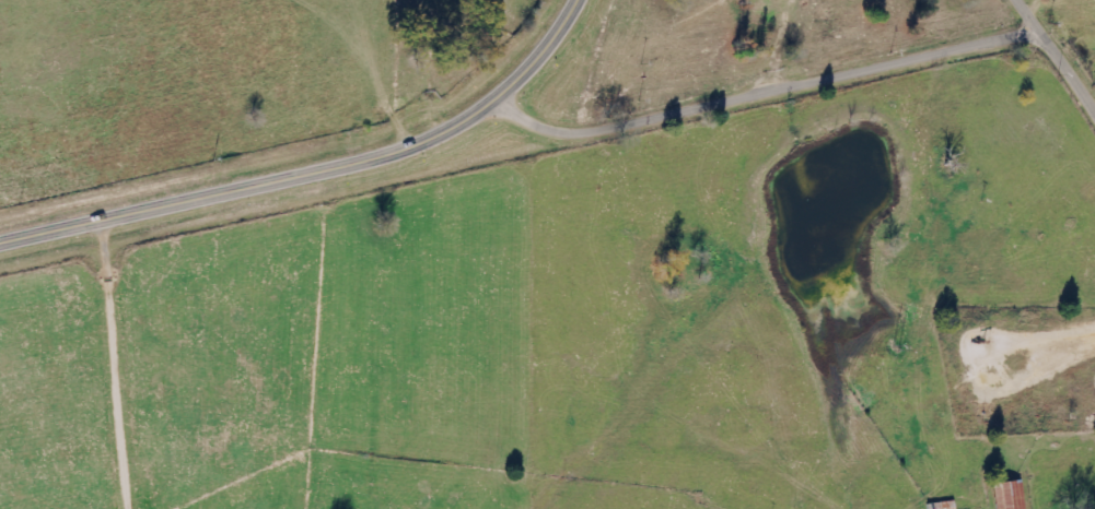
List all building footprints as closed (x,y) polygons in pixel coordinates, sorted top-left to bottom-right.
[(1022,481),(993,484),(996,508),(1025,508),(1022,481)]
